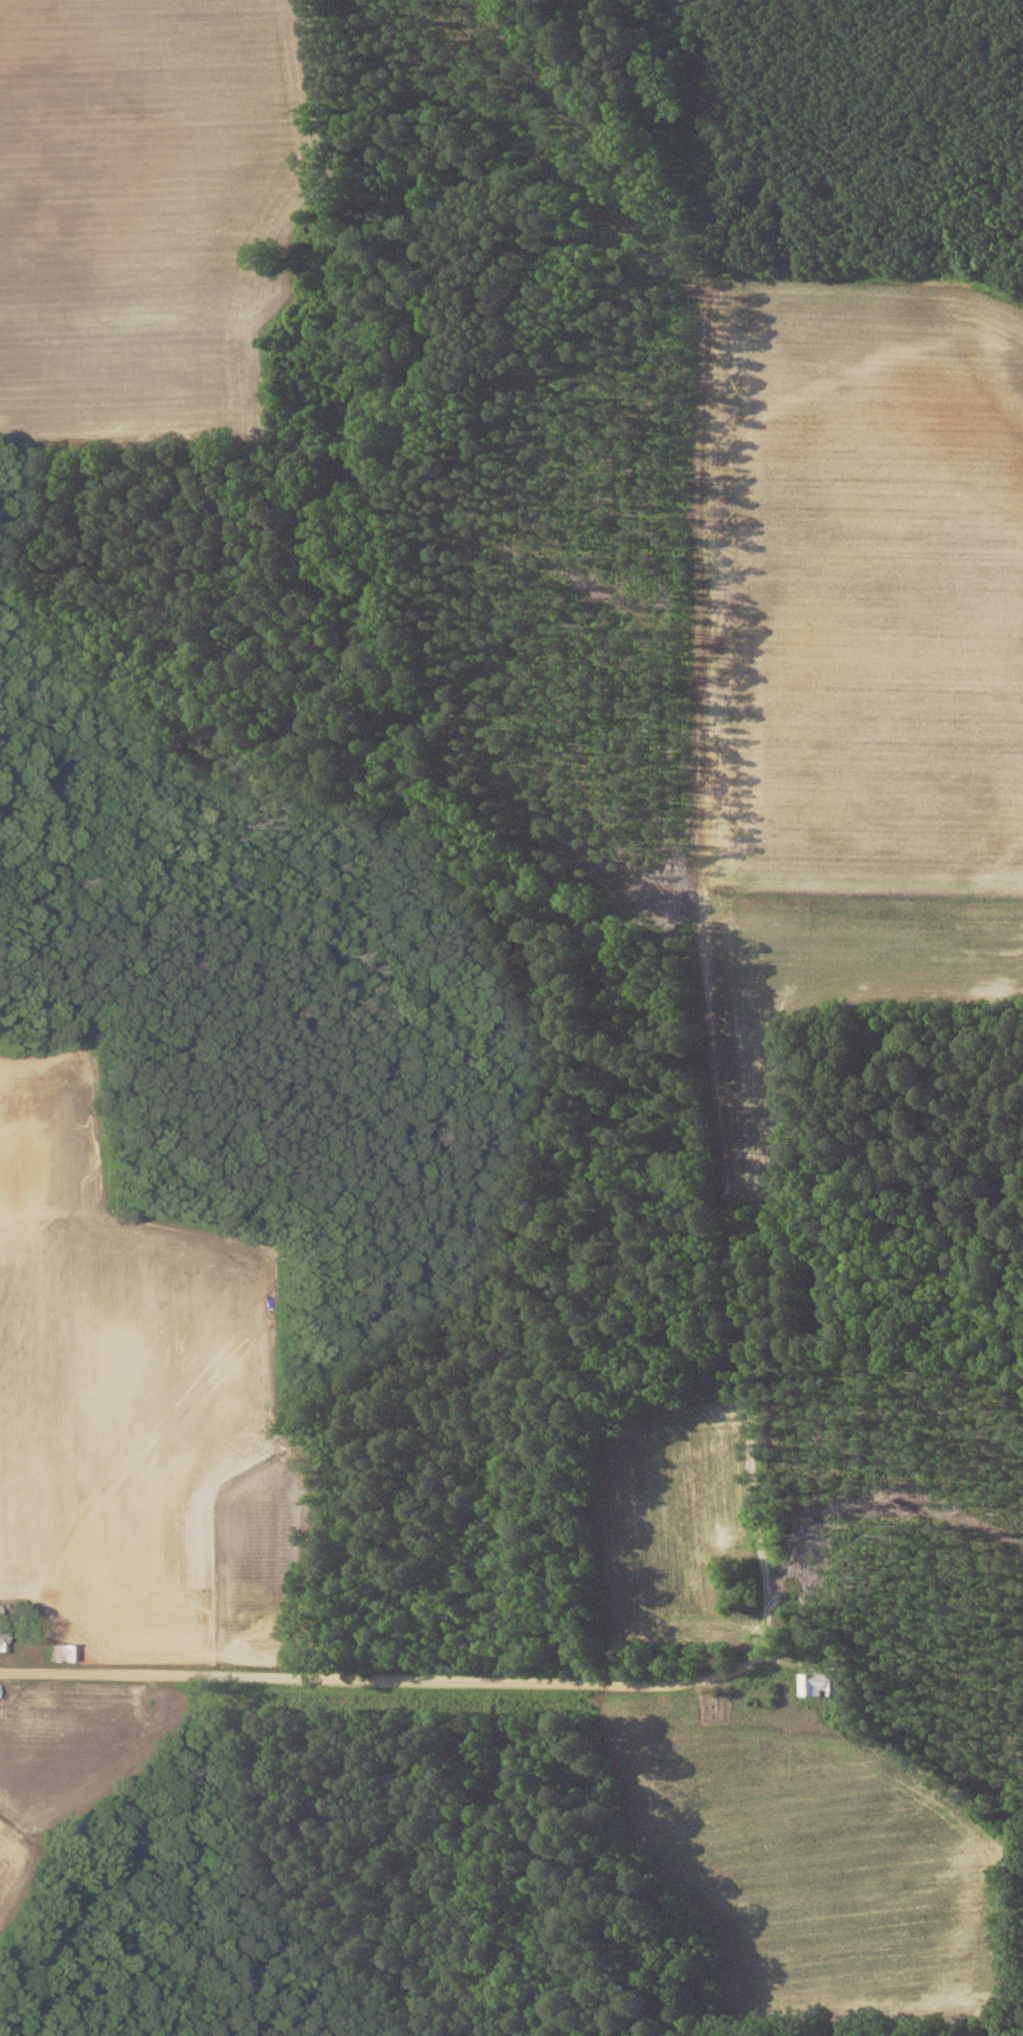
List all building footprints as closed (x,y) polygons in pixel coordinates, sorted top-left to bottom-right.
[(800,1674),(800,1696),(825,1696),(825,1695),(841,1695),(840,1674),(800,1674)]
